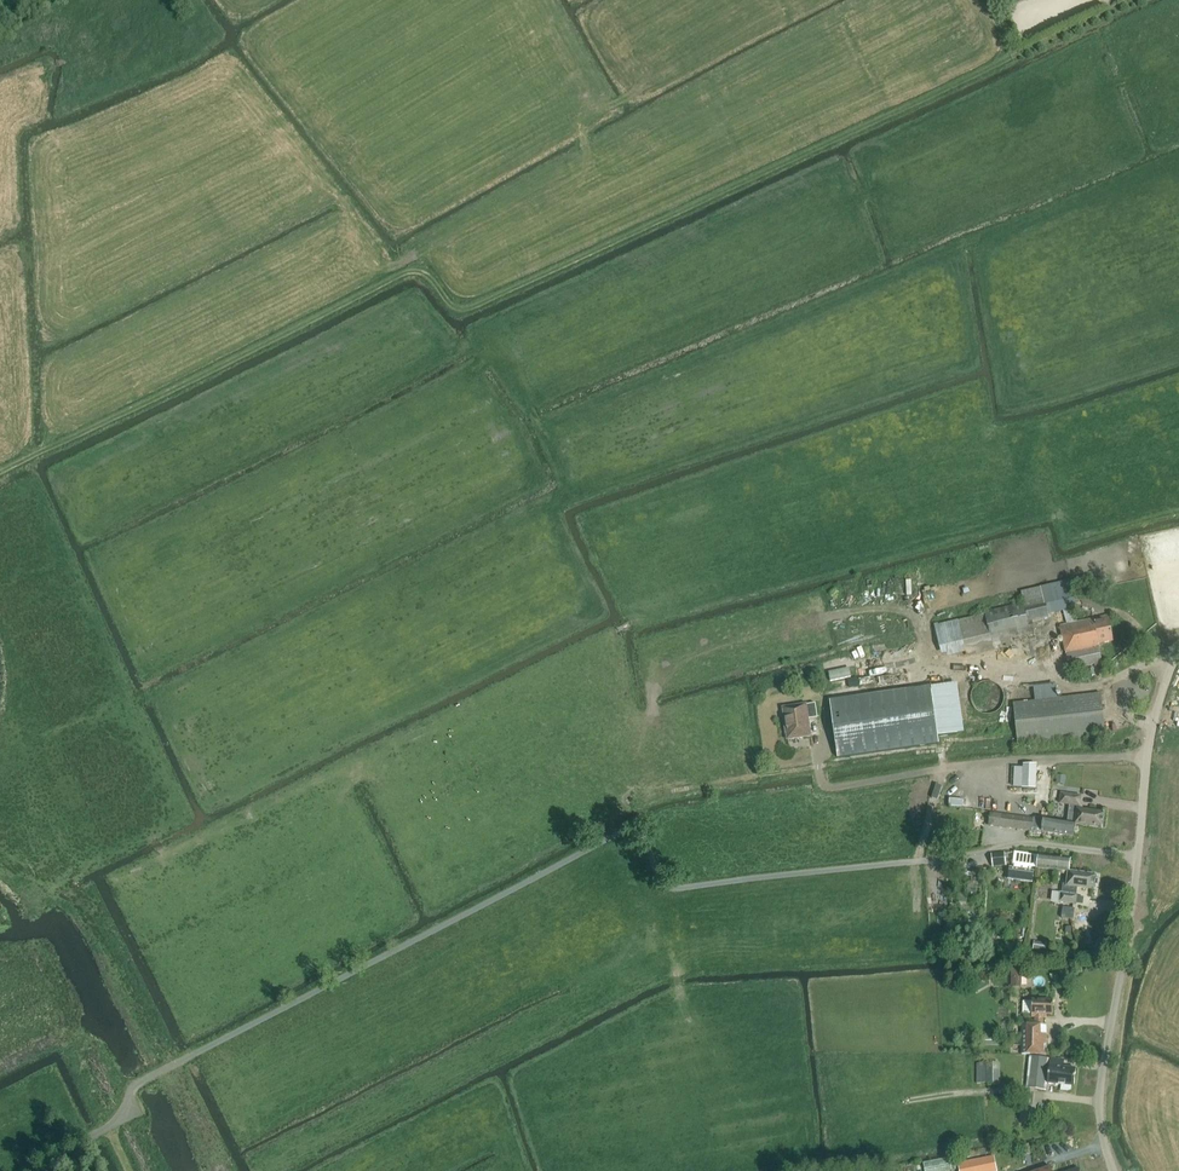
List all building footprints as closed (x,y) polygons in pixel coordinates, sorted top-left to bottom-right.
[(1024,606),(941,626),(948,656),(1031,636),(1028,622),(1049,617),(1047,612),(1056,610),(1054,600),(1050,585),(1021,592),(1022,598),(1024,606)] [(1073,596),(1054,600),(1056,610),(1057,613),(1076,608),(1073,596)] [(1108,616),(1059,627),(1069,670),(1095,665),(1095,668),(1103,666),(1098,644),(1113,641),(1108,616)] [(975,707),(999,708),(1000,682),(976,681),(975,707)] [(1059,699),(1057,684),(1029,688),(1030,703),(1014,704),(1019,745),(1105,735),(1101,694),(1059,699)] [(939,744),(931,688),(830,702),(838,758),(939,744)] [(809,705),(808,703),(783,707),(788,740),(813,737),(810,719),(819,718),(817,704),(809,705)] [(1070,806),(1067,823),(1076,824),(1076,825),(1103,829),(1105,814),(1083,811),(1080,807),(1082,797),(1062,795),(1060,804),(1070,806)] [(1074,837),(1076,825),(1076,824),(1067,823),(1043,820),(1043,821),(1034,820),(990,814),(988,826),(1032,832),(1032,828),(1042,830),(1042,833),(1074,837)] [(951,833),(938,834),(939,850),(952,849),(951,833)] [(1010,868),(1009,880),(1033,883),(1034,871),(1031,871),(1032,868),(1037,868),(1037,869),(1068,873),(1068,872),(1070,860),(1039,856),(1039,857),(1029,855),(1029,854),(1014,852),(1013,865),(1018,866),(1018,869),(1010,868)] [(1007,866),(1005,853),(990,855),(993,868),(1007,866)] [(1061,894),(1060,902),(1076,905),(1078,896),(1076,896),(1077,888),(1095,890),(1097,876),(1068,872),(1068,873),(1067,885),(1064,885),(1063,894),(1061,894)] [(967,924),(966,931),(976,932),(977,925),(967,924)] [(1064,949),(1065,941),(1056,940),(1051,939),(1050,945),(1048,945),(1048,944),(1035,942),(1034,950),(1051,952),(1052,948),(1055,948),(1064,949)] [(1021,987),(1022,971),(1021,962),(1011,963),(1011,971),(1011,986),(1021,987)] [(1022,1025),(1021,1054),(1046,1055),(1047,1026),(1043,1026),(1043,1016),(1053,1016),(1053,1001),(1032,1001),(1032,1002),(1022,1002),(1021,1014),(1032,1014),(1032,1019),(1035,1019),(1035,1026),(1022,1025)] [(981,1047),(999,1047),(999,1038),(987,1038),(987,1036),(981,1036),(981,1047)] [(1030,1057),(1026,1089),(1046,1091),(1047,1084),(1074,1087),(1076,1069),(1064,1068),(1064,1060),(1030,1057)] [(978,1062),(979,1083),(1003,1082),(1002,1062),(978,1062)] [(995,1156),(958,1164),(959,1170),(998,1170),(995,1156)] [(925,1160),(926,1170),(952,1170),(951,1158),(925,1160)]
